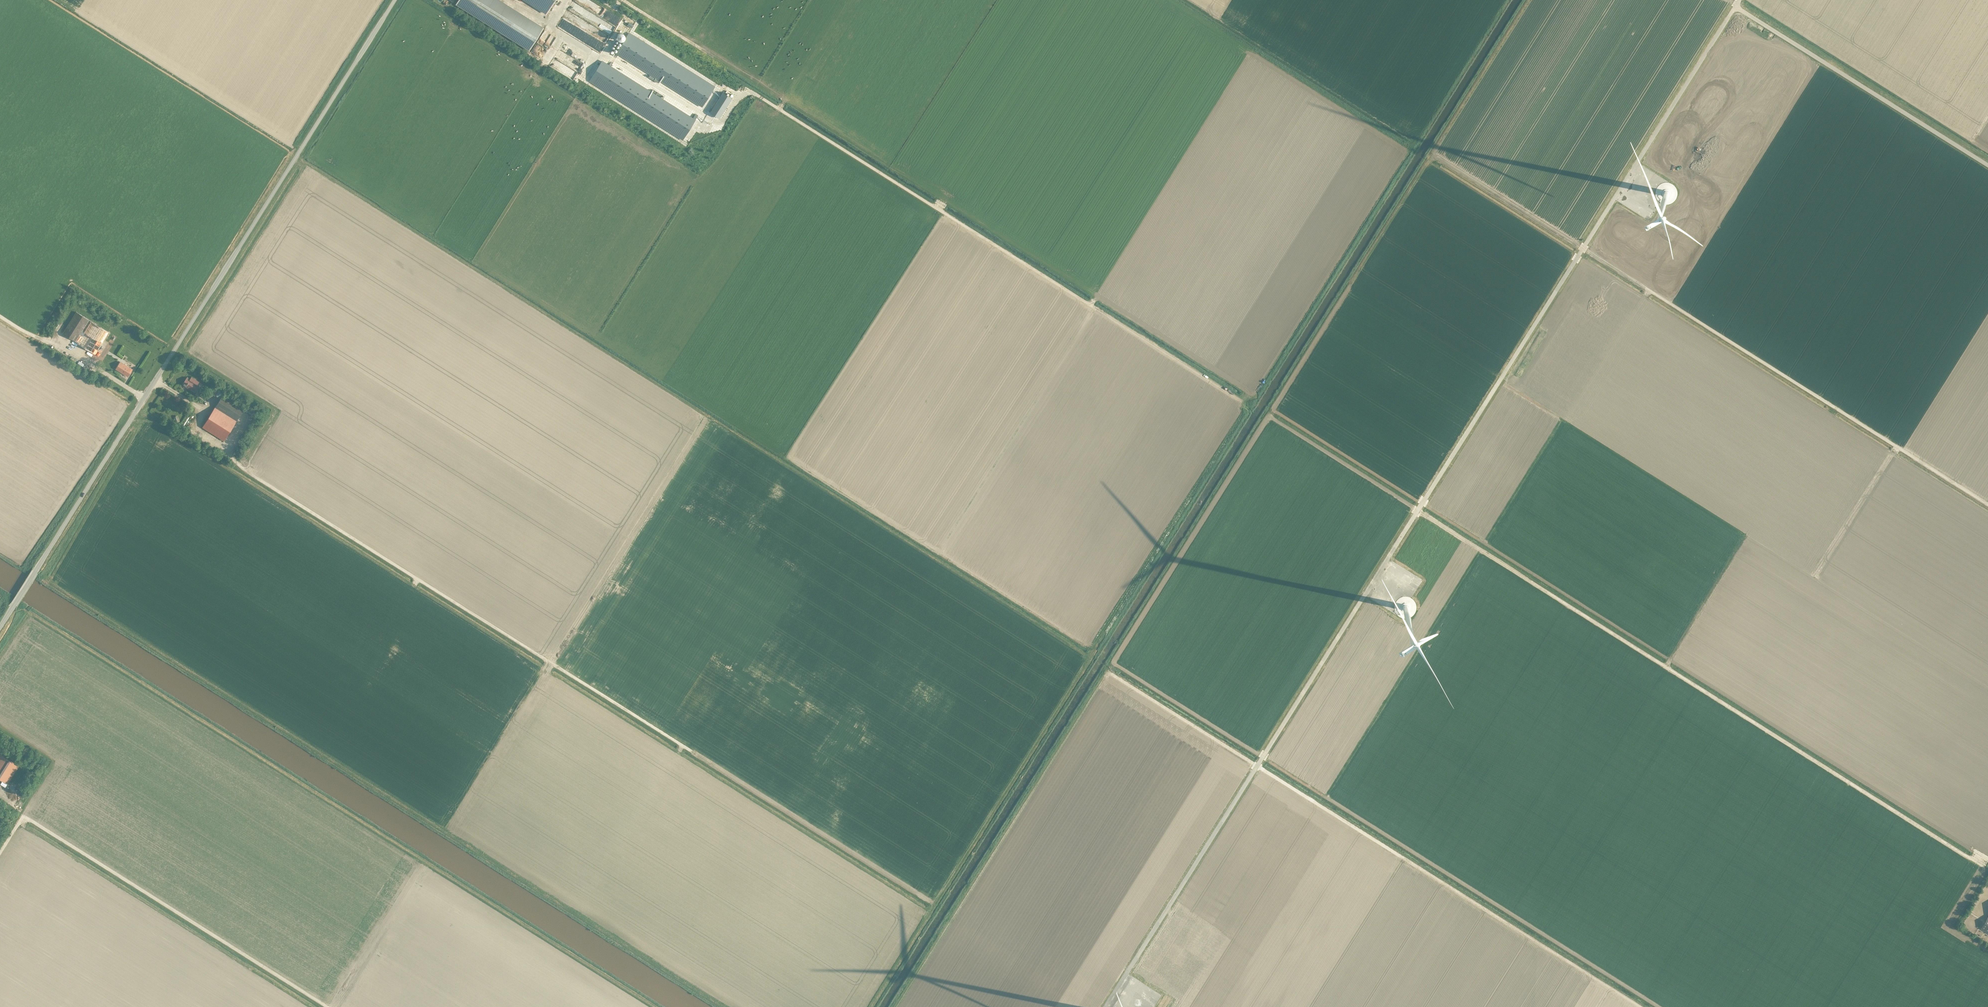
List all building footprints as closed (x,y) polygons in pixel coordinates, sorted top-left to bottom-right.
[(529,49),(542,28),(498,0),(458,0),(456,3),(529,49)] [(546,13),(554,0),(526,0),(546,13)] [(570,1),(568,5),(573,7),(572,9),(576,11),(576,12),(580,14),(583,7),(570,1)] [(566,10),(562,14),(569,20),(572,17),(570,16),(571,14),(566,10)] [(702,106),(714,87),(628,33),(616,52),(614,56),(616,57),(618,53),(702,106)] [(695,113),(692,118),(610,66),(612,62),(610,61),(608,65),(601,60),(589,80),(683,139),(695,119),(698,115),(695,113)] [(718,117),(731,97),(722,92),(710,112),(718,117)] [(76,341),(89,320),(76,311),(62,332),(76,341)] [(89,320),(76,341),(95,353),(108,332),(89,320)] [(128,376),(132,369),(120,361),(115,368),(128,376)] [(197,384),(198,381),(191,376),(189,379),(186,377),(182,384),(194,392),(198,385),(197,384)] [(209,392),(214,395),(218,389),(213,386),(209,392)] [(223,394),(215,407),(236,420),(244,407),(223,394)] [(215,407),(202,426),(223,440),(236,420),(215,407)] [(18,764),(0,753),(0,778),(7,782),(18,764)]
